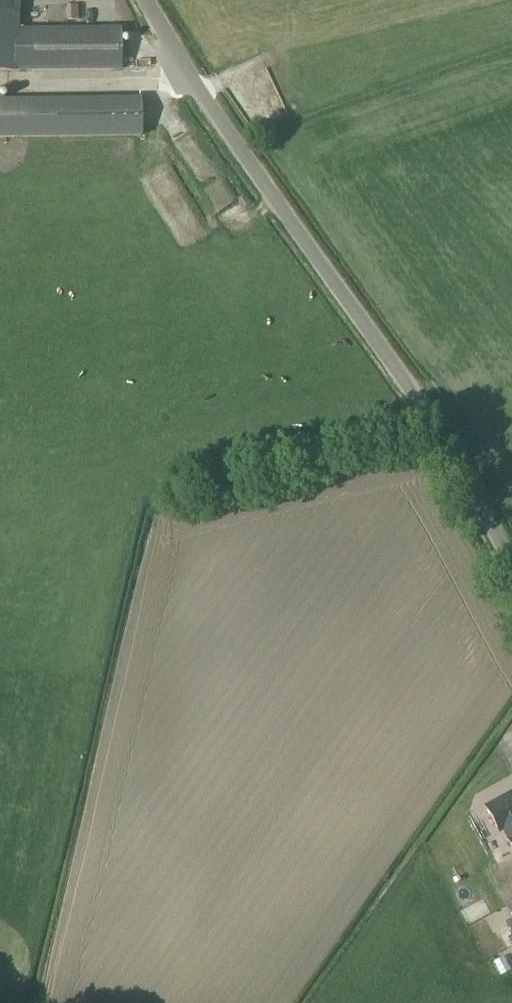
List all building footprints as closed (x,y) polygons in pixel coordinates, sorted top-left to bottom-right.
[(16,0),(0,0),(0,70),(13,71),(15,70),(15,28),(16,0)] [(15,28),(15,70),(121,70),(121,27),(15,28)] [(142,137),(141,97),(0,98),(0,139),(142,137)] [(145,183),(154,202),(173,193),(164,174),(145,183)] [(511,846),(511,789),(484,804),(498,828),(503,826),(508,836),(507,836),(511,846)]
